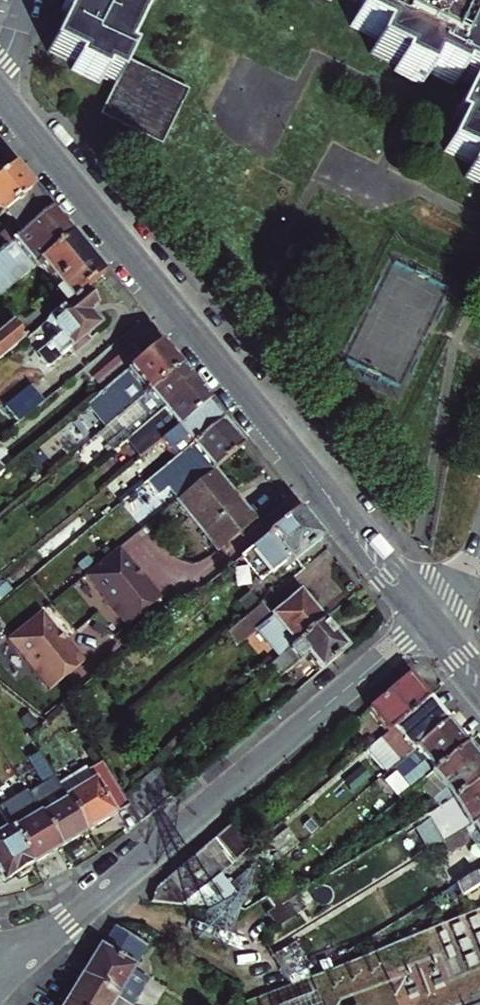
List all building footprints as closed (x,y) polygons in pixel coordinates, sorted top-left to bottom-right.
[(124,70),(127,65),(121,62),(148,10),(155,13),(162,0),(67,0),(60,14),(67,18),(46,57),(72,71),(70,75),(97,90),(99,85),(112,93),(124,70)] [(303,0),(329,14),(334,7),(358,19),(346,41),(373,56),(365,71),(391,85),(389,90),(415,104),(424,88),(450,103),(453,97),(465,105),(446,141),(451,144),(438,169),(464,184),(457,196),(479,209),(479,46),(466,38),(469,33),(442,19),(443,17),(431,10),(433,5),(425,0),(403,0),(402,2),(399,0),(303,0)] [(185,104),(124,70),(112,93),(95,124),(112,133),(156,158),(185,104)] [(0,206),(0,245),(17,232),(46,209),(25,185),(0,206)] [(33,253),(63,230),(46,209),(17,232),(33,253)] [(63,230),(33,253),(0,278),(0,319),(18,304),(12,297),(35,279),(41,286),(46,283),(83,254),(63,230)] [(115,293),(83,254),(46,283),(78,322),(90,313),(115,293)] [(18,304),(41,286),(35,279),(12,297),(18,304)] [(78,322),(56,339),(67,353),(55,363),(64,374),(67,378),(80,368),(83,373),(99,359),(95,356),(108,346),(104,341),(99,336),(104,331),(105,323),(98,314),(90,313),(78,322)] [(22,335),(7,317),(0,323),(0,353),(22,335)] [(109,336),(104,331),(99,336),(104,341),(108,346),(113,341),(109,336)] [(29,361),(34,357),(20,339),(0,355),(0,383),(29,361)] [(119,405),(157,374),(146,362),(106,395),(116,407),(119,405)] [(172,362),(157,374),(119,405),(133,422),(128,427),(133,432),(140,426),(191,385),(172,362)] [(191,385),(140,426),(156,444),(206,403),(191,385)] [(27,386),(3,404),(15,419),(38,401),(27,386)] [(27,441),(68,409),(55,392),(15,426),(27,441)] [(220,421),(206,403),(156,444),(160,448),(165,444),(176,457),(220,421)] [(234,438),(220,421),(176,457),(170,461),(174,466),(180,461),(184,467),(197,457),(202,464),(234,438)] [(141,443),(133,432),(116,446),(124,456),(141,443)] [(207,470),(222,489),(255,463),(253,461),(234,438),(202,464),(197,468),(202,474),(207,470)] [(197,457),(184,467),(190,474),(197,468),(202,464),(197,457)] [(12,492),(0,477),(0,502),(12,492)] [(222,489),(186,518),(213,551),(250,523),(222,489)] [(219,550),(231,566),(264,539),(250,523),(213,551),(215,553),(219,550)] [(296,543),(262,568),(281,593),(292,584),(297,591),(335,560),(310,531),(296,543)] [(219,550),(215,553),(227,568),(231,566),(219,550)] [(128,564),(95,591),(136,642),(171,614),(154,592),(151,594),(128,564)] [(213,567),(201,567),(201,577),(213,577),(213,567)] [(262,568),(251,577),(270,602),(281,593),(262,568)] [(284,637),(272,623),(233,655),(244,667),(261,653),(284,680),(334,641),(313,614),(284,637)] [(50,627),(17,653),(58,705),(75,692),(93,677),(75,654),(73,656),(50,627)] [(284,680),(279,685),(290,697),(319,674),(331,688),(358,667),(336,640),(334,641),(284,680)] [(430,685),(410,661),(368,695),(388,719),(430,685)] [(449,709),(430,685),(388,719),(360,741),(379,764),(386,759),(449,709)] [(467,731),(449,709),(386,759),(405,782),(421,770),(431,761),(436,758),(467,731)] [(479,771),(479,746),(467,731),(436,758),(431,761),(448,778),(434,786),(421,793),(426,803),(479,771)] [(431,761),(421,770),(434,786),(448,778),(431,761)] [(426,803),(424,804),(429,814),(442,807),(440,804),(456,795),(468,814),(479,807),(479,771),(426,803)] [(127,808),(112,786),(106,790),(123,811),(127,808)] [(69,810),(55,787),(46,793),(53,804),(35,815),(39,822),(43,827),(70,811),(69,810)] [(70,811),(76,821),(95,851),(135,826),(123,811),(106,790),(100,794),(98,792),(69,810),(70,811)] [(5,828),(15,821),(4,804),(0,807),(0,819),(5,828)] [(250,831),(231,807),(215,821),(233,844),(250,831)] [(468,814),(447,827),(453,837),(471,828),(474,823),(479,819),(479,820),(479,807),(468,814)] [(147,840),(127,808),(123,811),(135,826),(146,840),(147,840)] [(70,811),(43,827),(50,838),(76,821),(70,811)] [(5,828),(0,819),(0,835),(10,835),(5,828)] [(95,851),(76,821),(50,838),(69,869),(95,851)] [(233,844),(215,821),(209,826),(226,850),(233,844)] [(69,869),(50,838),(43,827),(39,822),(13,839),(18,848),(30,866),(42,886),(69,869)] [(207,827),(202,831),(219,855),(226,850),(209,826),(207,827)] [(219,855),(202,831),(191,840),(208,864),(214,859),(219,855)] [(208,864),(191,840),(179,850),(196,873),(199,871),(208,864)] [(42,886),(30,866),(18,848),(0,860),(0,886),(12,905),(24,897),(26,901),(39,893),(37,889),(42,886)] [(196,873),(179,850),(166,861),(183,885),(196,873)] [(458,870),(469,890),(475,886),(470,877),(479,871),(479,865),(479,864),(479,857),(458,870)] [(183,885),(180,888),(223,892),(234,883),(214,859),(208,864),(199,871),(196,873),(183,885)] [(153,871),(153,885),(180,888),(183,885),(166,861),(153,871)] [(279,888),(287,884),(281,872),(254,886),(260,896),(264,896),(264,897),(279,888)] [(240,888),(235,882),(234,883),(223,892),(233,893),(240,888)] [(279,888),(264,897),(264,917),(288,904),(279,888)] [(262,918),(264,917),(264,897),(264,896),(260,896),(261,899),(253,903),(262,918)] [(475,905),(464,909),(468,921),(479,916),(475,905)] [(459,911),(447,916),(452,928),(464,923),(459,911)] [(122,918),(110,937),(107,934),(88,962),(120,984),(137,996),(155,968),(138,956),(150,938),(122,918)] [(441,918),(432,922),(437,933),(446,930),(441,918)] [(471,925),(476,937),(479,935),(479,921),(471,925)] [(466,927),(454,932),(458,944),(470,939),(466,927)] [(264,944),(279,968),(286,966),(302,957),(286,930),(264,944)] [(448,935),(439,938),(443,950),(452,946),(448,935)] [(472,944),(460,948),(465,960),(477,955),(472,944)] [(69,990),(91,1004),(149,1004),(137,996),(120,984),(88,962),(69,990)] [(272,1001),(273,1004),(318,1004),(312,987),(272,1001)] [(69,990),(59,1004),(91,1004),(69,990)]
